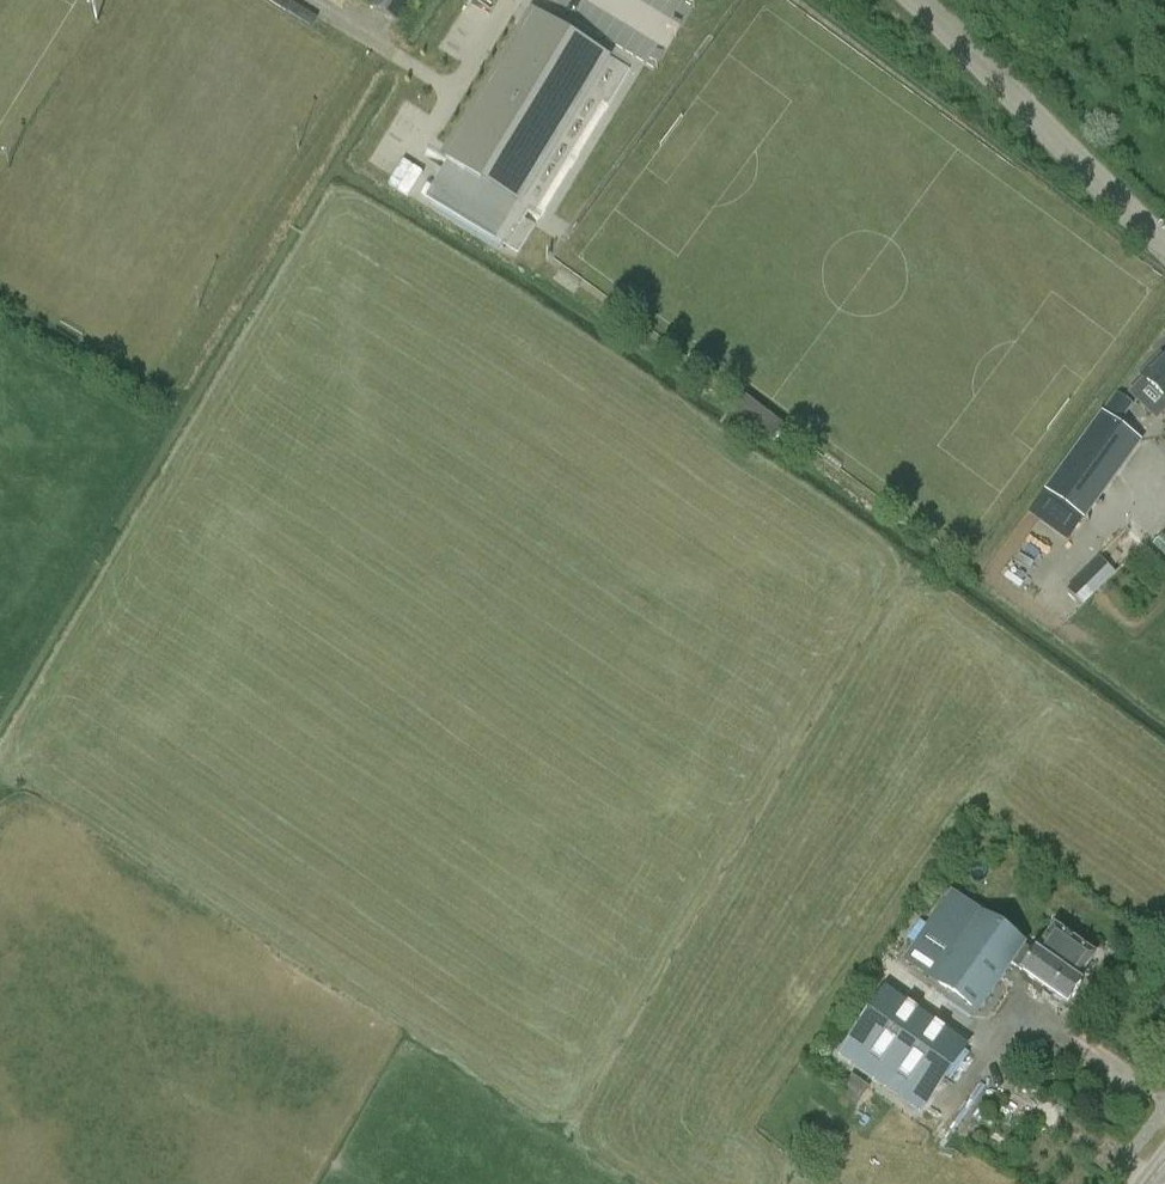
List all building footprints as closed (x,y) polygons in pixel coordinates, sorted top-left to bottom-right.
[(372,5),(397,19),(410,0),(375,0),(372,5)] [(536,12),(424,196),(494,238),(606,55),(568,31),(570,27),(562,22),(559,26),(536,12)] [(1156,416),(1164,407),(1164,356),(1163,358),(1160,355),(1141,375),(1146,380),(1132,393),(1156,416)] [(1084,519),(1141,442),(1102,413),(1046,491),(1084,519)] [(1100,560),(1069,591),(1083,605),(1114,574),(1100,560)] [(1069,1008),(1085,985),(1080,982),(1098,956),(1055,925),(1035,953),(1026,947),(980,914),(976,919),(951,900),(908,961),(979,1013),(1012,968),(1069,1008)] [(889,987),(841,1055),(919,1113),(968,1045),(889,987)] [(976,1068),(933,1130),(961,1149),(1004,1087),(976,1068)]
